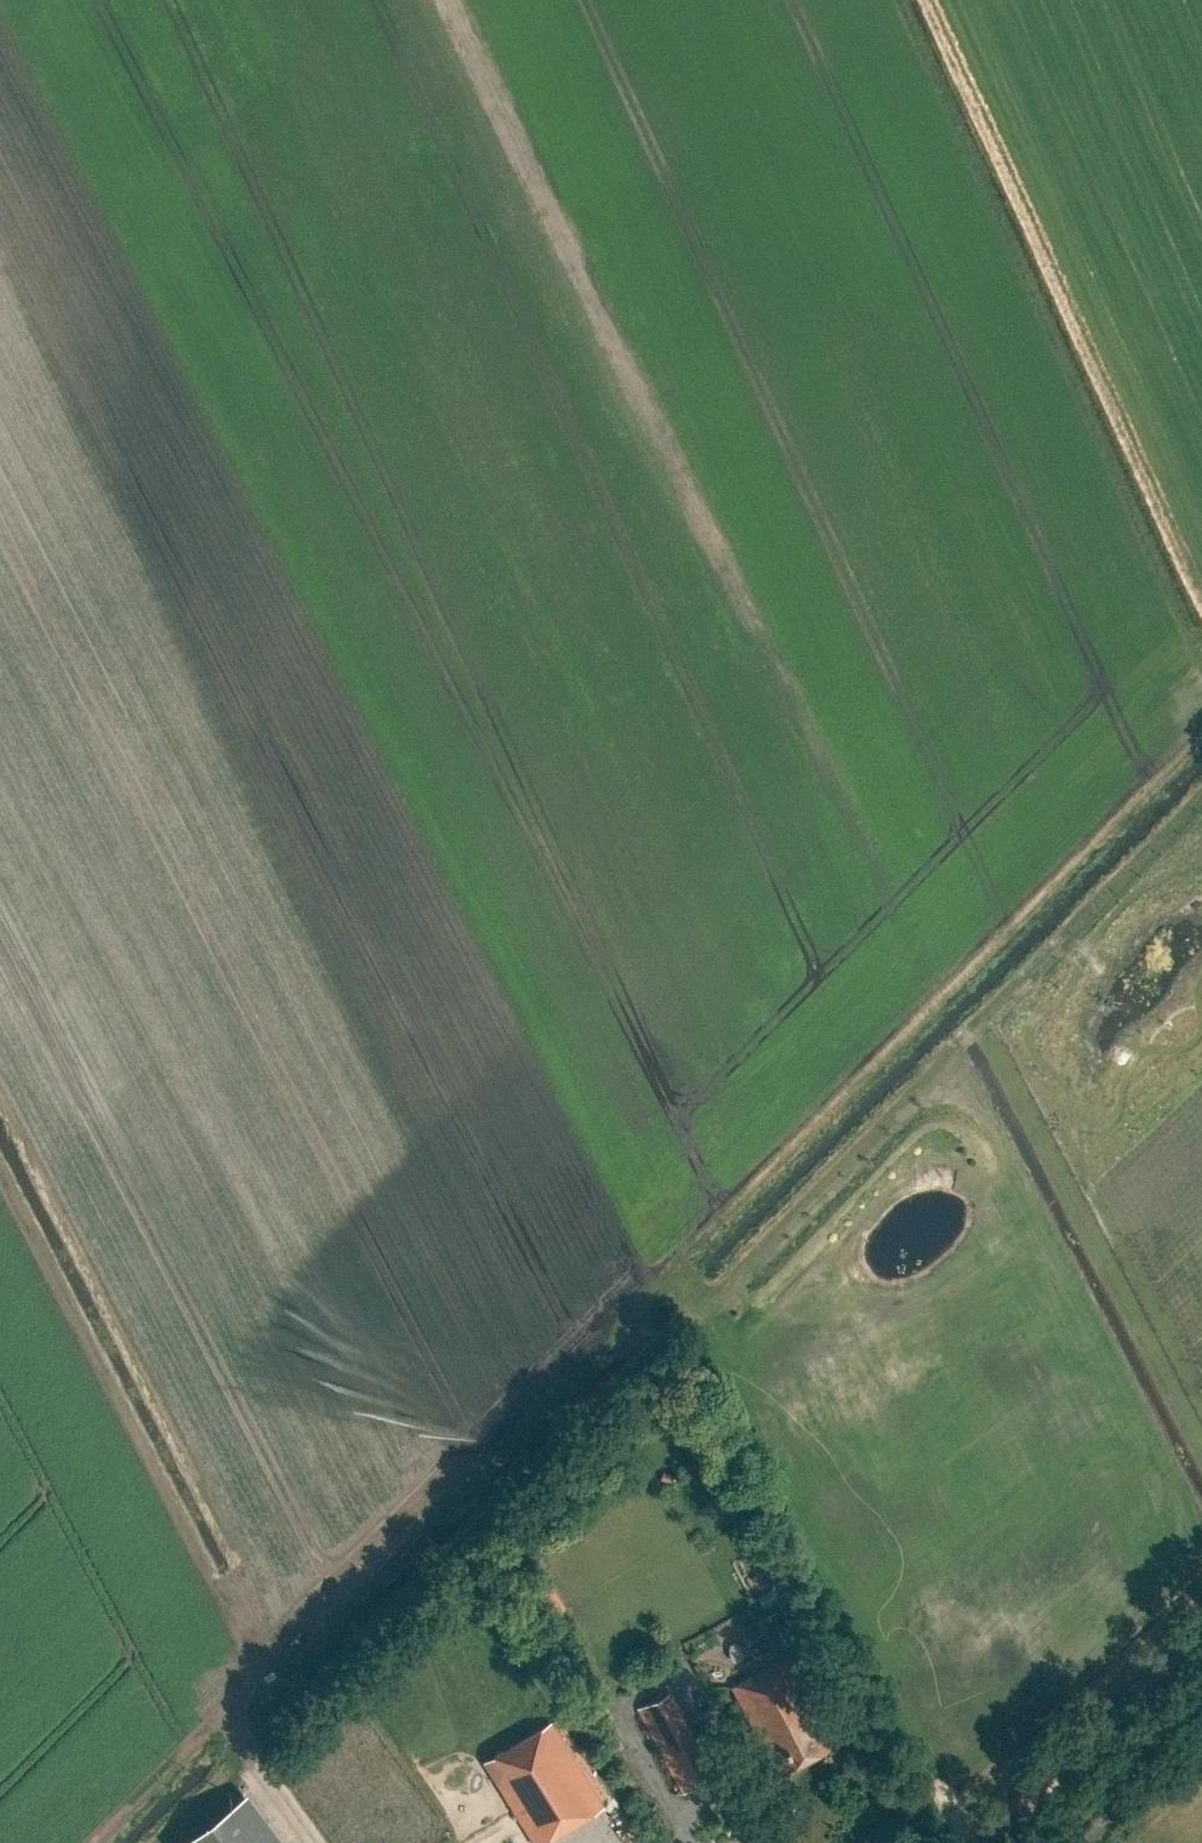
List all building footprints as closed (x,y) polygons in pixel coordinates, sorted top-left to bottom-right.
[(836,1746),(792,1663),(790,1660),(732,1690),(778,1777),(836,1746)] [(704,1729),(695,1733),(671,1687),(639,1703),(685,1788),(725,1768),(704,1729)] [(534,1842),(547,1842),(603,1808),(549,1723),(484,1764),(534,1842)] [(247,1791),(179,1842),(286,1842),(247,1791)]
